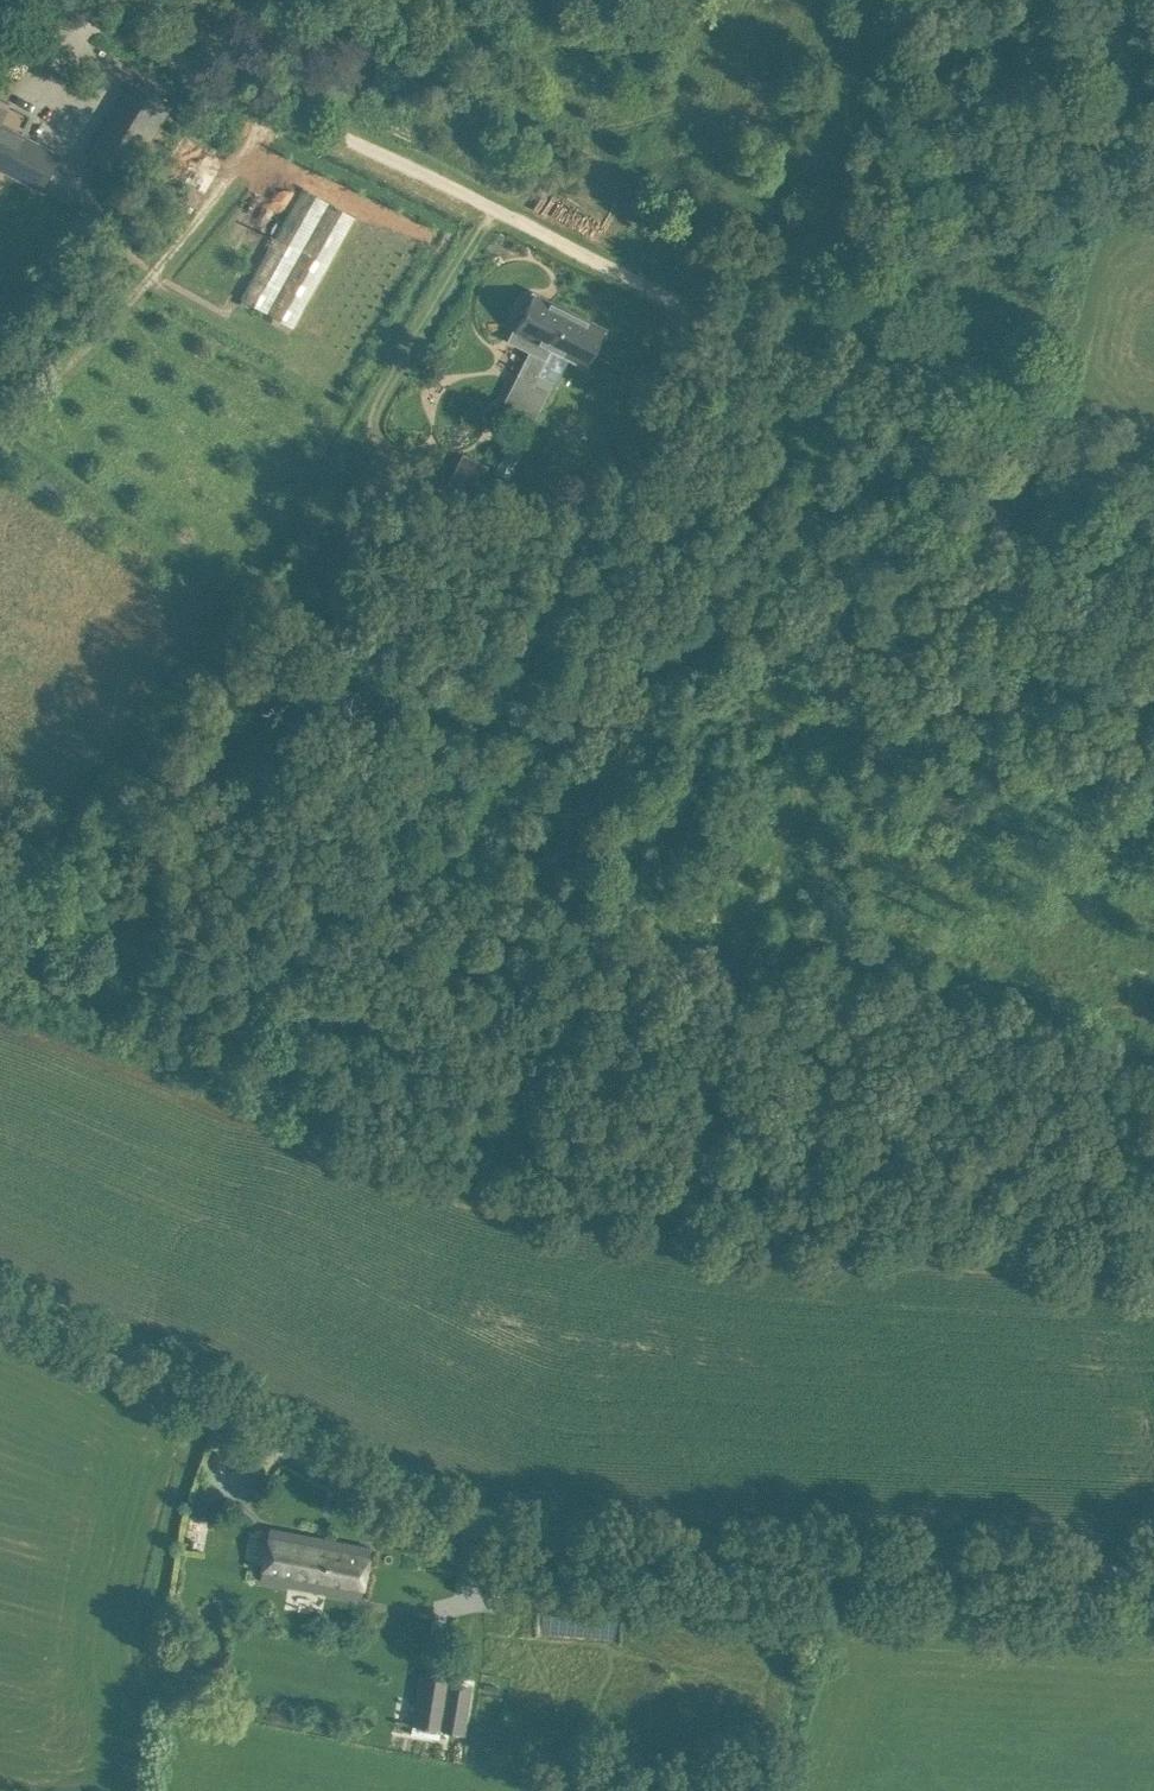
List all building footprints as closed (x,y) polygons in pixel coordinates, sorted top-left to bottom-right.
[(168,108),(133,85),(88,156),(123,178),(168,108)] [(39,187),(56,154),(0,126),(0,167),(39,187)] [(355,217),(302,188),(240,298),(293,328),(355,217)] [(531,354),(505,408),(517,414),(518,412),(568,311),(532,294),(522,315),(513,335),(508,344),(531,354)] [(518,412),(517,414),(534,423),(551,388),(553,384),(556,385),(568,362),(585,369),(593,350),(604,329),(568,311),(518,412)] [(259,1581),(360,1600),(370,1545),(270,1527),(259,1581)] [(422,1668),(412,1725),(462,1733),(469,1695),(448,1692),(451,1673),(422,1668)]
